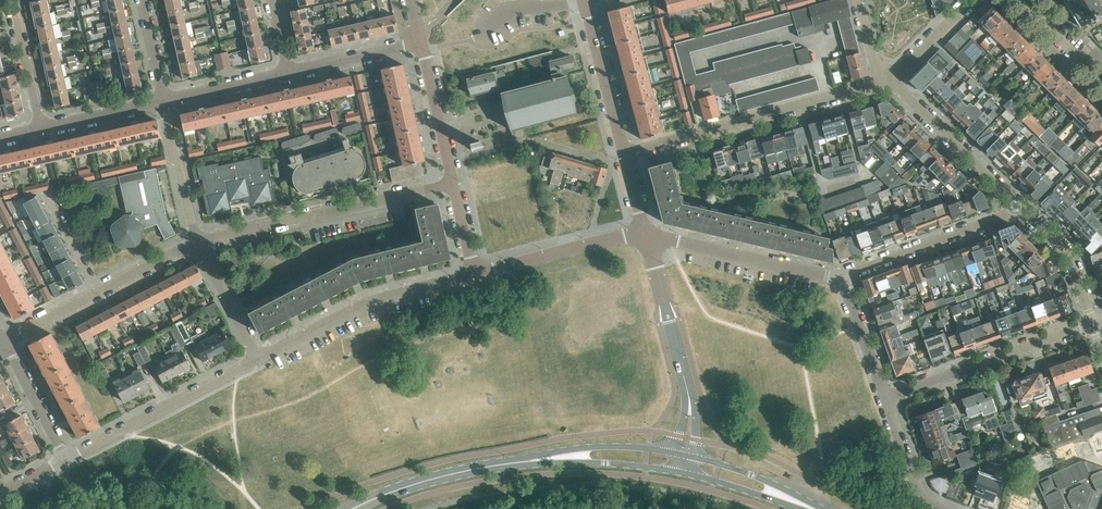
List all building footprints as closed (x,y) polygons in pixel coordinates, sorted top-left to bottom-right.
[(35,15),(49,12),(47,0),(39,0),(31,2),(35,15)] [(122,0),(106,0),(109,12),(124,9),(122,0)] [(168,13),(182,9),(180,0),(165,0),(168,13)] [(252,0),(237,0),(239,10),(254,7),(252,0)] [(709,0),(664,0),(668,12),(710,1),(709,0)] [(823,30),(824,29),(822,23),(837,19),(849,16),(850,15),(846,0),(834,0),(809,7),(815,32),(823,30)] [(935,16),(935,17),(952,0),(930,0),(935,16)] [(1101,1),(1101,0),(1101,1),(1101,0),(1065,0),(1064,1),(1064,2),(1065,1),(1066,3),(1065,3),(1066,4),(1067,4),(1068,5),(1067,6),(1068,6),(1069,7),(1068,8),(1068,9),(1069,8),(1070,10),(1070,11),(1071,10),(1072,12),(1071,12),(1071,13),(1072,12),(1073,14),(1072,14),(1073,15),(1074,15),(1075,16),(1073,17),(1074,17),(1075,17),(1076,18),(1075,19),(1075,20),(1076,19),(1080,25),(1079,26),(1089,20),(1093,26),(1101,21),(1097,15),(1101,13),(1101,2),(1101,1)] [(336,1),(329,3),(331,12),(338,11),(337,7),(336,1)] [(995,11),(994,11),(995,9),(992,7),(990,7),(986,2),(971,18),(975,21),(976,20),(982,25),(995,12),(995,11)] [(616,9),(607,11),(616,43),(637,37),(629,6),(620,8),(620,7),(616,9)] [(257,20),(254,7),(239,10),(242,23),(257,20)] [(798,36),(815,32),(809,7),(791,11),(795,23),(798,36)] [(290,11),(293,25),(308,22),(305,8),(290,11)] [(124,9),(109,12),(112,25),(127,22),(124,9)] [(168,13),(170,26),(185,22),(182,9),(168,13)] [(786,13),(789,25),(795,23),(791,11),(786,13)] [(35,15),(37,28),(52,25),(49,12),(35,15)] [(995,12),(982,25),(990,33),(1003,20),(1003,19),(1003,17),(1000,15),(998,15),(995,12)] [(783,26),(789,25),(786,13),(780,15),(783,26)] [(394,14),(380,17),(384,34),(398,31),(394,14)] [(777,28),(783,26),(780,15),(774,16),(777,28)] [(771,29),(777,28),(774,16),(768,18),(771,29)] [(838,25),(850,22),(849,16),(837,19),(838,25)] [(380,17),(367,20),(371,37),(384,34),(380,17)] [(765,31),(771,29),(768,18),(762,19),(765,31)] [(759,33),(765,31),(762,19),(756,21),(759,33)] [(257,20),(242,23),(245,36),(260,32),(257,20)] [(358,40),(371,37),(367,20),(354,23),(358,40)] [(1003,20),(990,33),(998,41),(1012,28),(1011,28),(1011,26),(1009,23),(1007,23),(1003,20)] [(753,34),(759,33),(756,21),(750,23),(753,34)] [(130,35),(127,22),(112,25),(115,38),(130,35)] [(170,26),(173,38),(188,35),(185,22),(170,26)] [(311,35),(308,22),(293,25),(296,38),(311,35)] [(852,28),(850,22),(838,25),(840,31),(852,28)] [(354,23),(341,26),(345,43),(358,40),(354,23)] [(748,36),(753,34),(750,23),(744,24),(748,36)] [(742,37),(748,36),(744,24),(738,26),(742,37)] [(965,24),(961,28),(965,32),(969,28),(965,24)] [(52,25),(37,28),(40,41),(55,38),(52,25)] [(210,30),(209,25),(194,29),(195,34),(210,30)] [(328,30),(328,31),(329,35),(329,36),(331,46),(345,43),(341,26),(328,30)] [(736,39),(742,37),(738,26),(733,27),(736,39)] [(730,40),(736,39),(733,27),(727,29),(730,40)] [(852,28),(840,31),(842,37),(854,34),(852,28)] [(965,32),(961,28),(956,33),(967,45),(972,40),(970,37),(965,32)] [(1012,28),(998,41),(1007,50),(1020,37),(1019,36),(1020,34),(1017,32),(1015,32),(1012,28)] [(213,29),(210,30),(195,34),(196,38),(215,34),(213,29)] [(724,42),(730,40),(727,29),(721,30),(724,42)] [(718,44),(724,42),(721,30),(715,32),(718,44)] [(263,45),(260,32),(245,36),(248,49),(263,45)] [(709,34),(712,45),(718,44),(715,32),(709,34)] [(963,49),(967,45),(956,33),(951,38),(963,49)] [(703,35),(706,47),(712,45),(709,34),(703,35)] [(843,44),(855,40),(854,34),(842,37),(843,44)] [(130,35),(115,38),(118,51),(133,48),(130,35)] [(173,38),(176,51),(191,48),(188,35),(173,38)] [(311,35),(296,38),(299,52),(314,48),(311,35)] [(700,48),(706,47),(703,35),(697,37),(700,48)] [(637,37),(616,43),(624,75),(646,69),(637,37)] [(695,50),(700,48),(697,37),(691,38),(695,50)] [(1020,37),(1007,50),(1015,58),(1029,45),(1028,44),(1028,42),(1025,40),(1024,40),(1020,37)] [(40,41),(43,54),(58,51),(55,38),(40,41)] [(677,55),(689,52),(695,50),(691,38),(674,43),(677,55)] [(951,38),(947,42),(959,53),(963,49),(951,38)] [(989,50),(992,48),(986,43),(987,42),(984,39),(980,43),(988,52),(989,50)] [(845,50),(857,47),(855,40),(843,44),(845,50)] [(972,40),(967,45),(963,49),(959,53),(955,57),(967,70),(985,52),(973,40),(972,40)] [(959,53),(947,42),(943,46),(955,57),(959,53)] [(796,54),(794,47),(793,43),(787,44),(790,55),(796,54)] [(784,56),(782,46),(781,44),(775,45),(779,57),(784,56)] [(790,55),(787,44),(782,46),(784,56),(785,57),(790,55)] [(263,45),(248,49),(251,63),(266,59),(263,45)] [(779,57),(775,45),(770,47),(773,59),(779,57)] [(1029,45),(1015,58),(1024,67),(1037,53),(1036,53),(1036,51),(1034,48),(1032,49),(1029,45)] [(794,47),(796,54),(799,65),(811,62),(807,47),(801,49),(800,46),(794,47)] [(773,59),(770,47),(764,48),(767,60),(773,59)] [(857,47),(845,50),(853,78),(865,75),(859,53),(857,47)] [(136,61),(133,48),(118,51),(121,64),(136,61)] [(176,51),(179,64),(194,61),(191,48),(176,51)] [(767,60),(764,48),(759,50),(762,62),(767,60)] [(938,74),(941,71),(945,67),(949,70),(955,64),(940,49),(926,63),(938,74)] [(762,62),(759,50),(753,51),(756,63),(762,62)] [(43,54),(46,67),(61,64),(58,51),(43,54)] [(222,61),(224,60),(229,59),(227,51),(221,53),(222,61)] [(756,63),(753,51),(747,53),(751,65),(756,63)] [(552,61),(549,52),(529,57),(531,67),(540,64),(542,69),(551,67),(552,71),(560,69),(561,72),(573,69),(572,66),(575,65),(573,57),(570,57),(570,56),(552,61)] [(690,57),(689,52),(677,55),(679,60),(690,57)] [(216,62),(221,61),(222,61),(221,53),(214,54),(216,62)] [(751,65),(747,53),(742,54),(745,66),(751,65)] [(1037,53),(1024,67),(1032,75),(1046,62),(1045,61),(1045,59),(1042,57),(1041,57),(1037,53)] [(745,66),(742,54),(736,56),(740,68),(745,66)] [(790,55),(793,66),(799,65),(796,54),(790,55)] [(785,57),(787,68),(793,66),(790,55),(785,57)] [(740,68),(736,56),(731,57),(734,69),(740,68)] [(779,57),(782,70),(787,68),(785,57),(784,56),(779,57)] [(692,63),(690,57),(679,60),(680,66),(692,63)] [(734,69),(731,57),(725,59),(728,71),(734,69)] [(773,59),(776,71),(782,70),(779,57),(773,59)] [(229,59),(224,60),(222,61),(224,68),(231,67),(229,59)] [(731,79),(728,71),(725,59),(719,61),(724,81),(731,79)] [(767,60),(771,73),(776,71),(773,59),(767,60)] [(762,62),(765,74),(771,73),(767,60),(762,62)] [(136,61),(121,64),(124,77),(139,74),(136,61)] [(197,75),(194,61),(179,64),(182,78),(197,75)] [(222,61),(221,61),(216,62),(218,70),(224,68),(222,61)] [(506,68),(506,69),(516,67),(515,61),(495,66),(496,71),(467,79),(471,95),(499,88),(496,78),(505,75),(503,69),(506,68)] [(724,81),(719,61),(712,62),(714,70),(718,83),(724,81)] [(756,63),(760,76),(765,74),(762,62),(756,63)] [(1046,62),(1032,75),(1035,78),(1032,81),(1037,87),(1041,83),(1054,70),(1053,69),(1054,68),(1051,65),(1049,65),(1046,62)] [(692,63),(680,66),(682,72),(693,69),(692,63)] [(751,65),(754,77),(760,76),(756,63),(751,65)] [(926,63),(911,78),(911,82),(921,91),(924,88),(938,74),(926,63)] [(1011,63),(1004,70),(1008,74),(1015,66),(1011,63)] [(46,67),(49,80),(64,77),(61,64),(46,67)] [(381,69),(388,101),(410,96),(403,64),(381,69)] [(745,66),(748,79),(754,77),(751,65),(745,66)] [(740,68),(743,80),(748,79),(745,66),(740,68)] [(734,69),(737,82),(743,80),(740,68),(734,69)] [(965,73),(960,68),(954,74),(959,79),(965,73)] [(501,92),(503,99),(503,102),(503,103),(506,103),(507,107),(504,108),(505,110),(508,109),(509,113),(506,114),(506,115),(509,114),(510,119),(507,120),(508,121),(509,121),(513,139),(526,136),(526,134),(525,135),(522,126),(532,124),(532,125),(534,125),(533,124),(553,119),(553,120),(554,120),(554,118),(563,116),(564,117),(565,117),(564,115),(574,113),(574,115),(575,114),(572,100),(574,99),(571,88),(569,89),(566,77),(567,77),(567,76),(563,77),(561,72),(560,69),(552,71),(554,78),(553,78),(553,79),(544,82),(544,80),(542,81),(543,82),(534,85),(534,83),(533,83),(533,85),(524,87),(523,86),(522,86),(522,88),(513,90),(513,88),(511,89),(512,91),(503,93),(502,91),(501,92)] [(624,75),(632,107),(654,101),(646,69),(624,75)] [(695,75),(693,69),(682,72),(683,78),(695,75)] [(731,79),(732,83),(737,82),(734,69),(728,71),(731,79)] [(718,83),(714,70),(708,71),(711,85),(718,83)] [(1054,70),(1041,83),(1049,92),(1062,78),(1062,76),(1059,73),(1058,74),(1054,70)] [(711,85),(708,71),(701,73),(705,86),(711,85)] [(941,71),(938,74),(924,88),(928,92),(927,93),(930,95),(931,95),(932,96),(945,84),(940,80),(945,75),(941,71)] [(683,78),(686,86),(686,87),(692,85),(693,88),(696,88),(696,89),(705,86),(701,73),(695,75),(683,78)] [(1020,77),(1017,73),(1012,79),(1015,82),(1020,77)] [(18,87),(15,74),(0,77),(0,91),(18,87)] [(142,87),(139,74),(124,77),(127,91),(142,87)] [(331,78),(326,79),(326,81),(308,86),(312,102),(355,92),(351,76),(332,80),(331,78)] [(990,84),(982,76),(978,79),(987,88),(990,84)] [(49,80),(52,93),(67,90),(64,77),(49,80)] [(812,92),(818,90),(815,78),(809,79),(812,92)] [(977,84),(971,78),(969,80),(968,82),(974,87),(977,84)] [(1062,78),(1049,92),(1057,100),(1071,87),(1070,86),(1070,84),(1068,82),(1066,82),(1062,78)] [(699,98),(704,118),(705,119),(718,115),(714,96),(730,92),(728,84),(732,83),(731,79),(724,81),(718,83),(711,85),(705,86),(696,89),(696,88),(693,88),(692,85),(686,87),(690,101),(699,98)] [(806,93),(812,92),(809,79),(803,81),(806,93)] [(97,89),(98,89),(103,88),(101,80),(95,81),(97,89)] [(95,81),(93,82),(88,83),(90,91),(97,89),(95,81)] [(806,93),(803,81),(797,82),(801,95),(806,93)] [(948,81),(945,84),(932,96),(936,100),(936,101),(938,104),(940,103),(941,104),(953,92),(948,87),(951,84),(948,81)] [(795,96),(801,95),(797,82),(791,84),(795,96)] [(789,98),(795,96),(791,84),(786,86),(789,98)] [(289,88),(284,89),(284,91),(265,95),(269,112),(312,102),(308,86),(289,90),(289,88)] [(783,100),(789,98),(786,86),(780,87),(783,100)] [(18,87),(0,91),(0,105),(21,100),(18,87)] [(779,101),(783,100),(780,87),(774,89),(778,101),(779,101)] [(948,112),(949,112),(961,100),(966,96),(958,87),(953,92),(941,104),(944,107),(943,108),(948,112)] [(1071,87),(1057,100),(1053,105),(1061,113),(1066,109),(1079,95),(1079,94),(1079,93),(1076,90),(1074,90),(1071,87)] [(105,95),(103,88),(98,89),(97,89),(98,97),(105,95)] [(981,88),(976,94),(980,98),(981,98),(986,93),(982,89),(981,88)] [(97,89),(90,91),(92,98),(98,97),(97,89)] [(774,89),(765,91),(768,104),(778,101),(774,89)] [(70,104),(67,90),(52,93),(55,107),(70,104)] [(768,104),(765,91),(759,93),(762,105),(767,104),(768,104)] [(759,93),(753,94),(756,107),(762,105),(759,93)] [(753,94),(747,96),(751,109),(756,107),(753,94)] [(246,98),(241,99),(242,101),(223,105),(226,121),(269,112),(265,95),(247,100),(246,98)] [(1079,95),(1066,109),(1074,117),(1088,104),(1087,102),(1087,101),(1085,99),(1083,99),(1079,95)] [(388,101),(396,134),(417,128),(410,96),(388,101)] [(751,109),(747,96),(742,98),(745,110),(751,109)] [(994,101),(990,97),(983,105),(986,108),(994,101)] [(742,98),(736,99),(735,99),(739,112),(741,112),(740,111),(745,110),(742,98)] [(1003,105),(1006,109),(1012,114),(1016,110),(1019,107),(1010,98),(1003,105)] [(0,113),(0,118),(8,117),(9,117),(24,114),(21,100),(0,105),(0,107),(1,112),(0,113)] [(961,100),(949,112),(950,113),(949,114),(953,118),(954,117),(957,121),(969,108),(970,109),(973,106),(970,102),(966,105),(961,100)] [(654,135),(662,133),(654,101),(632,107),(641,138),(650,136),(654,135)] [(888,103),(885,102),(878,104),(878,105),(874,106),(878,122),(880,122),(883,125),(890,119),(893,123),(901,116),(900,115),(900,113),(898,111),(896,111),(894,108),(888,103)] [(1083,125),(1097,112),(1096,111),(1096,110),(1093,107),(1092,107),(1088,104),(1074,117),(1077,120),(1074,123),(1080,129),(1083,126),(1083,125)] [(204,107),(199,108),(199,110),(180,114),(184,131),(226,121),(223,105),(204,109),(204,107)] [(962,125),(966,129),(978,117),(982,113),(974,105),(973,106),(970,109),(969,108),(957,121),(958,121),(957,122),(961,126),(962,125)] [(861,110),(860,110),(865,127),(876,124),(872,107),(866,108),(865,107),(862,108),(861,110)] [(865,127),(860,110),(859,111),(857,110),(854,110),(853,112),(848,113),(855,138),(861,136),(859,128),(865,127)] [(978,117),(966,129),(965,129),(966,130),(965,131),(969,135),(970,134),(974,138),(991,120),(992,120),(998,115),(993,110),(987,116),(983,112),(982,113),(978,117)] [(1012,114),(1015,117),(1018,120),(1022,116),(1016,110),(1012,114)] [(1101,123),(1101,116),(1100,116),(1097,112),(1083,125),(1083,126),(1086,128),(1083,131),(1088,137),(1091,134),(1101,123)] [(1025,117),(1021,121),(1026,125),(1030,129),(1034,124),(1035,123),(1036,122),(1027,114),(1025,117)] [(831,118),(836,135),(847,132),(843,115),(838,117),(836,116),(833,116),(832,118),(831,118)] [(819,121),(824,138),(836,135),(831,118),(830,119),(828,118),(826,118),(825,120),(819,121)] [(1019,132),(1020,131),(1023,128),(1020,125),(1020,124),(1015,119),(1010,124),(1019,132)] [(113,129),(117,146),(160,136),(157,120),(137,124),(137,122),(132,123),(132,125),(113,129)] [(808,125),(808,126),(815,152),(821,150),(818,140),(824,138),(819,121),(819,122),(819,120),(812,122),(813,123),(808,125)] [(904,120),(889,135),(897,143),(900,141),(912,128),(909,125),(908,123),(907,121),(905,121),(904,120)] [(1101,141),(1101,123),(1091,134),(1100,143),(1101,141)] [(1034,124),(1030,129),(1038,137),(1043,132),(1034,124)] [(795,129),(792,129),(799,155),(804,154),(801,145),(807,144),(802,127),(801,127),(799,126),(796,127),(795,129)] [(984,148),(997,135),(989,126),(976,139),(976,140),(976,142),(979,145),(980,144),(984,148)] [(1027,138),(1032,133),(1024,126),(1023,128),(1020,131),(1027,138)] [(417,128),(396,134),(403,165),(420,162),(424,160),(417,128)] [(900,141),(908,149),(921,137),(920,136),(920,134),(918,132),(916,132),(912,128),(900,141)] [(71,139),(74,156),(117,146),(113,129),(96,134),(95,132),(89,133),(90,135),(71,139)] [(799,155),(792,129),(791,130),(789,129),(786,130),(785,131),(782,132),(787,149),(790,161),(795,159),(794,157),(799,155)] [(1043,132),(1038,137),(1042,140),(1048,146),(1054,139),(1045,130),(1043,132)] [(785,149),(787,149),(782,132),(780,132),(777,133),(775,133),(772,133),(771,135),(770,135),(775,153),(775,152),(780,151),(782,160),(787,158),(785,149)] [(775,153),(770,135),(766,136),(765,135),(762,136),(761,138),(760,138),(764,156),(770,154),(774,170),(779,169),(775,152),(775,153)] [(1042,143),(1033,135),(1029,140),(1037,148),(1042,143)] [(998,136),(985,150),(986,150),(986,152),(988,154),(990,154),(994,158),(996,156),(1007,144),(998,136)] [(1057,136),(1056,137),(1054,139),(1048,146),(1053,148),(1057,152),(1062,147),(1066,143),(1057,136)] [(917,158),(929,145),(928,144),(928,143),(926,141),(924,140),(921,137),(908,149),(904,154),(908,157),(912,153),(917,158)] [(347,138),(342,140),(345,150),(303,163),(300,153),(294,155),(289,156),(291,163),(288,164),(295,168),(294,170),(293,172),(293,173),(292,175),(292,177),(292,179),(292,180),(293,182),(293,184),(294,184),(294,186),(295,187),(297,189),(298,190),(300,191),(302,192),(304,193),(305,193),(307,194),(308,194),(355,179),(359,178),(360,176),(362,175),(362,174),(363,173),(364,171),(365,169),(365,168),(365,167),(365,166),(365,164),(365,163),(365,162),(365,160),(364,157),(363,155),(362,154),(361,153),(360,152),(359,151),(356,150),(355,149),(354,149),(352,148),(350,148),(347,138)] [(751,140),(746,142),(751,159),(762,156),(758,139),(756,139),(755,138),(752,139),(751,140)] [(28,149),(32,165),(74,156),(71,139),(52,143),(52,141),(49,142),(47,143),(47,144),(28,149)] [(996,156),(1000,160),(1000,161),(1004,165),(1016,152),(1020,149),(1011,140),(1007,144),(996,156)] [(480,148),(478,141),(471,143),(472,150),(480,148)] [(751,159),(746,142),(745,142),(743,141),(740,142),(740,144),(734,145),(739,163),(740,167),(745,166),(744,161),(751,159)] [(875,141),(869,147),(875,152),(882,159),(884,157),(885,156),(887,154),(875,141)] [(1037,148),(1045,156),(1049,153),(1051,151),(1042,143),(1037,148)] [(857,147),(860,157),(868,149),(869,147),(868,144),(857,147)] [(1091,152),(1082,144),(1066,160),(1072,167),(1076,163),(1078,165),(1091,152)] [(724,148),(722,148),(727,166),(739,163),(734,145),(729,147),(728,146),(725,146),(724,148)] [(923,172),(927,167),(939,155),(936,152),(936,150),(934,148),(932,148),(931,147),(919,159),(923,164),(919,168),(923,172)] [(1062,147),(1057,152),(1061,156),(1067,151),(1062,147)] [(727,166),(722,148),(717,150),(715,149),(713,150),(712,151),(711,152),(713,161),(716,169),(727,166)] [(32,165),(28,149),(10,153),(10,151),(4,152),(5,154),(0,155),(0,173),(32,165)] [(873,154),(868,149),(860,157),(861,159),(864,163),(873,154)] [(713,161),(710,152),(702,155),(705,164),(713,161)] [(855,160),(853,152),(842,155),(844,163),(855,160)] [(1016,152),(1004,165),(1007,168),(1009,168),(1013,172),(1025,160),(1016,152)] [(1057,161),(1049,153),(1045,156),(1054,165),(1057,161)] [(552,192),(563,156),(560,155),(559,155),(553,154),(551,159),(545,158),(542,167),(549,169),(553,170),(549,184),(543,186),(544,194),(552,192)] [(884,157),(882,159),(885,162),(889,165),(890,167),(892,166),(896,162),(892,158),(888,154),(887,154),(885,156),(884,157)] [(927,167),(936,176),(948,164),(944,160),(944,158),(942,156),(940,156),(939,155),(927,167)] [(197,167),(200,179),(202,179),(205,193),(203,193),(208,216),(232,210),(230,201),(243,198),(244,203),(251,201),(252,206),(276,200),(269,168),(264,169),(261,156),(219,166),(218,163),(197,167)] [(567,174),(572,159),(567,158),(566,157),(563,156),(552,192),(557,190),(563,173),(567,174)] [(837,157),(830,159),(832,167),(832,169),(838,167),(839,167),(838,162),(839,162),(837,157)] [(578,179),(583,162),(580,161),(579,161),(572,159),(567,174),(567,176),(578,179)] [(1059,159),(1054,165),(1064,174),(1069,169),(1059,159)] [(1025,160),(1013,172),(1017,176),(1017,178),(1020,181),(1033,168),(1025,160)] [(677,194),(669,161),(648,167),(656,199),(677,194)] [(820,170),(821,175),(829,180),(835,178),(832,169),(832,167),(831,167),(830,161),(822,163),(824,169),(820,170)] [(423,174),(420,162),(403,165),(406,178),(423,174)] [(590,182),(595,166),(588,164),(587,163),(583,162),(578,179),(590,182)] [(852,174),(858,172),(855,162),(849,164),(852,174)] [(890,167),(889,165),(885,162),(874,172),(888,186),(889,188),(900,185),(906,183),(890,167)] [(892,166),(900,174),(904,170),(896,162),(892,166)] [(852,174),(849,164),(844,165),(846,175),(852,174)] [(944,184),(947,181),(956,172),(955,171),(955,169),(953,167),(951,167),(948,164),(936,176),(944,184)] [(403,165),(396,167),(399,180),(406,178),(403,165)] [(838,167),(841,177),(846,175),(844,165),(839,167),(838,167)] [(602,186),(606,170),(605,169),(604,168),(601,167),(600,168),(595,166),(590,182),(602,186)] [(803,169),(802,166),(792,169),(794,177),(805,176),(803,169)] [(1079,180),(1079,179),(1084,175),(1075,166),(1070,172),(1079,180)] [(396,167),(389,168),(392,181),(399,180),(396,167)] [(808,175),(812,174),(814,173),(812,167),(806,169),(806,168),(803,169),(805,176),(808,175)] [(832,169),(835,178),(841,177),(838,167),(832,169)] [(156,168),(151,169),(130,174),(131,180),(145,177),(150,201),(162,198),(156,168)] [(1033,168),(1020,181),(1024,185),(1025,185),(1029,189),(1040,178),(1046,172),(1042,168),(1037,172),(1033,168)] [(782,179),(792,177),(790,170),(780,173),(782,179)] [(902,176),(907,181),(913,176),(907,170),(902,176)] [(957,192),(959,190),(968,180),(958,170),(956,172),(947,181),(953,188),(942,192),(944,197),(952,194),(957,192)] [(732,183),(730,176),(729,172),(725,173),(726,179),(719,181),(720,185),(732,184),(732,183)] [(742,173),(730,176),(732,183),(740,181),(741,184),(745,183),(744,181),(744,180),(743,176),(742,173)] [(88,190),(120,182),(127,212),(131,211),(132,213),(130,215),(130,214),(124,214),(112,224),(110,229),(116,244),(120,247),(136,246),(140,243),(144,228),(157,224),(159,228),(165,239),(176,234),(169,221),(168,221),(165,212),(166,212),(162,198),(150,201),(145,177),(131,180),(130,174),(87,183),(88,190)] [(925,186),(928,183),(920,175),(912,182),(912,183),(925,186)] [(1079,179),(1079,180),(1087,187),(1091,182),(1090,180),(1084,175),(1079,179)] [(1029,189),(1027,191),(1031,195),(1031,196),(1033,198),(1034,198),(1035,199),(1049,186),(1040,178),(1029,189)] [(872,182),(861,185),(862,186),(865,197),(866,196),(878,192),(881,191),(878,180),(872,182)] [(931,180),(928,183),(925,186),(925,188),(930,189),(935,184),(931,180)] [(983,195),(972,184),(968,180),(959,190),(963,194),(966,191),(973,197),(972,198),(976,210),(987,206),(983,195)] [(1048,212),(1050,209),(1062,197),(1067,192),(1066,191),(1058,184),(1039,203),(1040,204),(1040,205),(1043,208),(1044,207),(1048,212)] [(901,186),(903,193),(903,194),(909,192),(906,185),(905,185),(901,186)] [(862,186),(856,188),(860,198),(865,197),(862,186)] [(892,189),(894,196),(903,193),(901,186),(900,186),(892,189)] [(855,200),(860,198),(856,188),(851,190),(855,200)] [(878,192),(880,198),(890,194),(888,189),(881,191),(878,192)] [(929,198),(927,191),(921,189),(925,200),(929,198)] [(851,190),(846,192),(849,202),(855,200),(851,190)] [(938,196),(937,194),(927,191),(929,198),(930,199),(938,196)] [(965,214),(976,210),(972,198),(973,197),(966,191),(963,194),(966,202),(962,204),(965,214)] [(844,204),(849,202),(846,192),(841,194),(844,204)] [(880,200),(880,198),(878,192),(866,196),(867,198),(869,204),(880,200)] [(955,202),(947,205),(952,219),(965,214),(962,204),(957,192),(952,194),(954,198),(955,202)] [(687,228),(688,222),(693,203),(689,202),(688,205),(682,203),(679,201),(677,194),(656,199),(662,222),(687,228)] [(841,194),(835,195),(839,205),(844,204),(841,194)] [(834,207),(839,205),(835,195),(830,197),(834,207)] [(24,203),(30,215),(44,208),(43,207),(44,206),(42,201),(40,202),(37,196),(24,203)] [(830,197),(825,199),(828,209),(834,207),(830,197)] [(1070,205),(1062,197),(1050,209),(1054,213),(1054,215),(1058,218),(1070,205)] [(856,202),(859,208),(869,205),(869,204),(867,198),(856,202)] [(1095,198),(1088,204),(1093,209),(1099,202),(1095,198)] [(820,201),(822,208),(823,211),(828,209),(825,199),(820,201)] [(859,209),(859,208),(856,202),(845,206),(847,213),(859,209)] [(943,202),(932,206),(938,223),(949,219),(949,220),(950,219),(943,202)] [(716,212),(700,208),(700,205),(693,203),(688,222),(687,228),(719,235),(725,211),(717,209),(716,212)] [(434,204),(430,205),(415,208),(423,243),(444,238),(437,206),(436,205),(436,204),(435,204),(434,204)] [(1063,222),(1067,226),(1079,214),(1070,205),(1058,218),(1061,222),(1063,222)] [(838,209),(834,211),(836,216),(847,213),(845,206),(838,209)] [(932,206),(921,210),(927,227),(928,227),(934,225),(935,225),(934,224),(938,223),(932,206)] [(908,209),(909,210),(916,230),(921,228),(922,229),(927,227),(921,210),(916,212),(914,207),(908,209)] [(47,214),(44,208),(30,215),(37,228),(50,221),(49,219),(51,219),(48,214),(47,214)] [(1074,235),(1087,222),(1092,217),(1083,209),(1079,214),(1067,226),(1071,230),(1071,232),(1074,235)] [(911,232),(916,230),(909,210),(904,211),(905,216),(899,218),(906,236),(911,233),(911,232)] [(719,235),(754,243),(759,219),(751,217),(751,220),(734,216),(735,213),(725,211),(719,235)] [(825,220),(836,216),(834,211),(826,214),(823,214),(825,220)] [(892,214),(886,216),(894,238),(899,237),(899,238),(906,236),(899,218),(894,220),(892,214)] [(877,226),(883,242),(884,242),(884,243),(889,241),(889,240),(894,238),(886,216),(881,219),(883,224),(877,226)] [(788,252),(790,245),(794,227),(785,225),(785,228),(769,224),(769,221),(759,219),(754,243),(788,252)] [(50,221),(37,228),(32,230),(38,242),(43,240),(57,233),(56,232),(57,231),(55,226),(53,226),(50,221)] [(864,225),(864,226),(872,248),(883,244),(883,242),(877,226),(875,221),(864,225)] [(1087,222),(1074,235),(1078,239),(1079,238),(1083,242),(1095,230),(1087,222)] [(1004,248),(1007,245),(1020,232),(1014,226),(1011,225),(992,232),(991,232),(995,245),(1002,243),(1004,248)] [(861,231),(855,234),(861,252),(868,249),(872,248),(864,226),(860,227),(861,231)] [(788,252),(812,257),(832,262),(833,249),(826,247),(829,238),(803,232),(803,229),(794,227),(790,245),(788,252)] [(1083,242),(1081,244),(1085,248),(1085,250),(1087,252),(1088,252),(1089,253),(1101,240),(1101,237),(1095,230),(1083,242)] [(842,233),(843,236),(850,256),(861,252),(855,234),(849,236),(847,231),(842,233)] [(1020,232),(1007,245),(1015,253),(1027,241),(1024,237),(1024,236),(1020,232)] [(50,252),(63,246),(62,244),(63,243),(61,238),(59,239),(57,233),(43,240),(50,252)] [(832,240),(839,260),(850,256),(843,236),(832,240)] [(409,242),(400,244),(404,262),(405,268),(449,258),(444,238),(423,243),(416,245),(415,243),(410,245),(409,242)] [(979,242),(978,242),(984,258),(989,257),(993,268),(998,266),(989,239),(985,240),(984,239),(979,241),(979,242)] [(1015,253),(1023,261),(1036,249),(1032,245),(1032,244),(1030,241),(1028,241),(1027,241),(1015,253)] [(984,258),(978,242),(977,243),(977,242),(971,244),(972,245),(969,246),(980,276),(985,274),(980,260),(984,258)] [(404,262),(400,244),(391,246),(392,249),(375,253),(375,250),(366,253),(371,277),(405,268),(404,262)] [(50,252),(56,265),(70,258),(69,256),(70,256),(67,250),(66,251),(63,246),(50,252)] [(961,249),(959,250),(966,267),(970,265),(975,278),(980,276),(969,246),(965,247),(964,247),(961,247),(961,249)] [(966,267),(959,250),(958,250),(956,249),(953,250),(953,252),(949,253),(961,284),(966,282),(961,268),(966,267)] [(1023,261),(1031,269),(1044,257),(1041,254),(1041,252),(1038,250),(1037,250),(1036,249),(1023,261)] [(19,279),(4,250),(0,252),(0,289),(19,279)] [(1101,264),(1101,251),(1090,255),(1090,257),(1089,258),(1090,261),(1092,261),(1094,267),(1095,266),(1101,264)] [(371,277),(366,253),(357,255),(358,257),(353,259),(338,267),(336,264),(328,268),(336,285),(339,290),(347,286),(358,281),(363,279),(371,277)] [(946,253),(939,256),(948,280),(953,278),(956,286),(961,284),(949,253),(946,254),(946,253)] [(231,267),(237,264),(239,263),(234,255),(227,259),(231,267)] [(1004,255),(1000,259),(1002,265),(1004,264),(1009,259),(1004,255)] [(948,280),(939,256),(932,258),(933,259),(930,260),(938,283),(939,286),(944,284),(943,282),(948,280)] [(1044,257),(1031,269),(1039,277),(1056,271),(1054,266),(1053,267),(1050,264),(1051,264),(1049,262),(1049,261),(1047,258),(1045,258),(1044,257)] [(56,265),(63,277),(76,271),(75,269),(76,268),(74,263),(72,263),(70,258),(56,265)] [(920,264),(926,280),(928,287),(938,283),(930,260),(926,262),(924,261),(922,262),(921,264),(920,264)] [(196,264),(184,271),(190,284),(202,277),(196,264)] [(926,280),(920,264),(919,265),(917,264),(914,265),(914,266),(910,268),(921,298),(926,296),(921,282),(926,280)] [(1002,265),(1007,278),(1012,272),(1004,264),(1002,265)] [(896,268),(895,269),(901,285),(912,281),(906,265),(901,266),(901,265),(895,267),(896,268)] [(305,280),(297,285),(308,307),(339,290),(336,285),(328,268),(320,273),(321,275),(316,278),(306,283),(305,280)] [(901,285),(895,269),(894,269),(893,268),(888,270),(888,271),(884,272),(890,289),(901,285)] [(69,290),(83,283),(82,281),(83,280),(80,275),(79,276),(76,271),(63,277),(69,290)] [(172,277),(178,290),(190,284),(184,271),(172,277)] [(873,276),(879,293),(890,289),(884,272),(878,274),(878,273),(873,275),(873,276)] [(1007,283),(1008,286),(1017,283),(1015,280),(1013,273),(1012,272),(1007,278),(1008,283),(1007,283)] [(1059,280),(1057,273),(1045,277),(1047,284),(1059,280)] [(879,293),(873,276),(871,277),(870,276),(867,277),(866,279),(861,281),(869,302),(873,300),(871,295),(879,293)] [(1002,276),(992,279),(994,285),(1004,282),(1002,276)] [(172,277),(160,283),(166,296),(178,290),(172,277)] [(1043,278),(1034,281),(1036,287),(1045,284),(1043,278)] [(34,308),(19,279),(0,289),(0,290),(14,318),(34,308)] [(982,283),(983,285),(984,289),(994,285),(992,279),(982,283)] [(55,297),(61,295),(54,282),(48,285),(55,297)] [(148,290),(154,302),(166,296),(160,283),(148,290)] [(1009,289),(1008,286),(1007,283),(995,287),(997,293),(1009,289)] [(1008,286),(1009,289),(1009,291),(1015,289),(1021,287),(1017,283),(1008,286)] [(274,297),(265,301),(274,318),(277,323),(308,307),(297,285),(289,289),(290,291),(280,297),(275,299),(274,297)] [(1022,286),(1021,287),(1015,289),(1016,294),(1024,291),(1022,286)] [(916,293),(914,287),(908,290),(910,296),(916,293)] [(973,288),(963,292),(964,293),(964,294),(964,295),(965,295),(966,299),(973,296),(976,295),(975,293),(973,288)] [(148,290),(136,296),(142,309),(154,302),(148,290)] [(964,294),(954,297),(955,298),(955,300),(956,302),(966,299),(965,295),(964,295),(964,294)] [(1053,298),(1059,315),(1063,313),(1065,314),(1068,313),(1069,311),(1070,311),(1064,294),(1053,298)] [(124,302),(131,315),(142,309),(136,296),(124,302)] [(1041,302),(1047,319),(1052,317),(1054,318),(1057,317),(1058,315),(1059,315),(1053,298),(1046,301),(1045,296),(1040,298),(1041,302)] [(943,297),(933,300),(935,307),(946,303),(944,299),(943,297)] [(1006,315),(1011,332),(1013,332),(1014,333),(1017,332),(1017,330),(1023,328),(1017,311),(1012,298),(1008,300),(1010,307),(1009,307),(1011,313),(1006,315)] [(1030,306),(1036,323),(1041,321),(1043,322),(1046,321),(1047,319),(1041,302),(1035,305),(1033,298),(1028,300),(1030,306)] [(899,299),(892,302),(872,309),(873,310),(872,312),(873,315),(875,315),(877,321),(901,313),(900,312),(903,311),(901,306),(902,306),(901,305),(902,305),(899,299)] [(972,299),(960,303),(963,310),(974,306),(972,299)] [(935,307),(933,300),(923,304),(926,310),(935,307)] [(264,330),(277,323),(274,318),(265,301),(257,305),(259,308),(248,313),(256,327),(258,333),(264,330)] [(124,302),(112,308),(119,321),(131,315),(124,302)] [(216,302),(205,308),(211,318),(215,316),(213,311),(219,308),(216,302)] [(963,311),(960,303),(950,307),(952,315),(963,311)] [(989,306),(992,313),(1000,336),(1006,334),(1007,335),(1010,334),(1010,333),(1011,332),(1006,315),(1004,310),(997,312),(995,305),(989,306)] [(1019,310),(1025,327),(1030,325),(1032,326),(1035,325),(1035,323),(1036,323),(1030,306),(1019,310)] [(100,315),(107,327),(119,321),(112,308),(100,315)] [(901,313),(877,321),(880,330),(902,323),(920,316),(918,312),(915,313),(914,310),(901,315),(901,313)] [(983,323),(980,315),(967,319),(965,311),(954,314),(959,330),(983,323)] [(983,323),(989,340),(991,339),(992,340),(995,339),(995,338),(1000,336),(992,313),(986,315),(988,321),(983,323)] [(100,315),(88,321),(95,333),(107,327),(100,315)] [(948,336),(947,336),(953,352),(954,353),(959,351),(960,352),(963,351),(964,349),(958,332),(952,334),(950,329),(951,329),(946,316),(941,318),(944,326),(948,336)] [(937,328),(944,326),(941,318),(934,321),(937,328)] [(175,323),(186,344),(186,345),(192,341),(202,361),(216,353),(208,336),(205,332),(198,335),(198,334),(190,337),(181,320),(175,323)] [(88,321),(76,327),(82,340),(95,333),(88,321)] [(165,353),(167,358),(176,374),(191,367),(180,347),(186,344),(175,323),(169,326),(179,345),(165,353)] [(880,330),(882,335),(881,336),(882,339),(883,339),(884,340),(898,335),(897,330),(904,328),(902,323),(880,330)] [(987,341),(981,324),(970,328),(976,345),(981,343),(982,344),(985,343),(985,341),(987,341)] [(958,332),(964,349),(966,348),(967,350),(970,348),(970,347),(976,345),(970,328),(958,332)] [(898,335),(884,340),(885,345),(885,346),(886,349),(887,350),(887,351),(902,345),(900,340),(918,334),(916,329),(898,335)] [(922,336),(931,361),(933,360),(933,361),(938,359),(938,358),(939,358),(938,356),(950,351),(942,329),(922,336)] [(208,336),(216,353),(230,346),(223,331),(217,334),(216,332),(208,336)] [(45,375),(67,364),(51,333),(41,338),(41,337),(38,339),(29,344),(36,358),(34,359),(36,364),(39,362),(45,375)] [(139,351),(145,363),(150,360),(141,341),(135,344),(139,351)] [(902,345),(887,351),(888,352),(887,354),(888,357),(890,357),(891,361),(907,355),(916,352),(916,350),(913,350),(911,343),(902,345)] [(145,363),(139,351),(133,355),(139,366),(145,363)] [(907,355),(891,361),(892,363),(891,364),(892,367),(894,367),(896,375),(915,369),(913,364),(911,365),(907,355)] [(1074,360),(1080,376),(1092,371),(1086,355),(1084,356),(1084,355),(1079,357),(1079,358),(1074,360)] [(160,364),(154,367),(162,382),(176,374),(167,358),(159,362),(160,364)] [(1067,362),(1062,364),(1067,380),(1080,376),(1074,360),(1072,360),(1072,359),(1066,361),(1067,362)] [(55,393),(62,407),(84,395),(67,364),(45,375),(52,388),(50,389),(53,394),(55,393)] [(1067,380),(1062,364),(1060,365),(1060,364),(1054,366),(1055,366),(1049,368),(1055,385),(1067,380)] [(106,383),(111,380),(106,369),(100,372),(106,383)] [(140,371),(139,369),(127,376),(137,395),(149,389),(142,376),(144,375),(141,370),(140,371)] [(1032,375),(1026,377),(1020,379),(1018,378),(1015,379),(1014,381),(1012,382),(1005,385),(1012,403),(1019,401),(1021,406),(1048,396),(1044,385),(1049,383),(1047,377),(1042,379),(1039,372),(1037,373),(1035,372),(1032,373),(1032,375)] [(137,395),(127,376),(114,383),(115,384),(113,385),(116,390),(117,389),(124,402),(137,395)] [(9,392),(8,391),(9,391),(6,385),(5,386),(2,380),(0,382),(0,397),(9,392)] [(1090,390),(1085,391),(1080,393),(1082,400),(1097,394),(1095,388),(1090,390)] [(0,397),(0,412),(15,404),(14,403),(15,402),(12,397),(11,397),(9,392),(0,397)] [(972,423),(984,419),(988,429),(998,425),(995,415),(997,414),(991,397),(984,399),(981,393),(956,402),(962,419),(966,429),(973,427),(972,423)] [(1097,394),(1082,400),(1083,400),(1085,406),(1100,400),(1097,394)] [(91,431),(100,426),(84,395),(62,407),(69,419),(67,420),(69,425),(71,424),(79,438),(88,433),(91,432),(91,431)] [(1076,403),(1077,406),(1078,408),(1085,406),(1083,400),(1076,403)] [(955,421),(962,419),(956,402),(931,411),(930,409),(924,412),(924,413),(917,416),(923,433),(939,427),(936,420),(953,414),(955,421)] [(1060,406),(1046,409),(1048,415),(1061,412),(1060,406)] [(1011,408),(1002,411),(1007,423),(1007,424),(1010,431),(1016,429),(1013,422),(1012,419),(1014,418),(1011,408)] [(1086,421),(1100,416),(1098,408),(1084,413),(1086,421)] [(1084,413),(1065,420),(1059,422),(1062,430),(1086,421),(1084,413)] [(1043,426),(1058,421),(1056,414),(1041,420),(1043,426)] [(10,436),(27,427),(26,426),(27,426),(25,421),(23,421),(21,415),(2,425),(5,430),(7,429),(10,436)] [(1101,416),(1100,416),(1086,421),(1062,430),(1066,443),(1101,430),(1101,419),(1101,416)] [(1058,421),(1043,426),(1051,448),(1066,443),(1062,430),(1059,422),(1058,421)] [(1000,426),(1009,450),(1016,448),(1010,431),(1007,424),(1006,423),(1000,426)] [(17,448),(33,439),(32,438),(33,437),(30,432),(29,432),(27,427),(10,436),(17,448)] [(923,433),(929,450),(945,444),(939,427),(923,433)] [(17,448),(23,459),(39,451),(38,449),(39,449),(36,444),(35,444),(33,439),(17,448)] [(945,444),(929,450),(934,463),(955,456),(952,450),(948,452),(945,444)] [(971,450),(970,450),(956,455),(959,461),(973,456),(971,450)] [(7,467),(13,464),(6,452),(1,455),(7,467)] [(975,462),(973,456),(959,461),(961,467),(975,462)] [(1082,459),(1035,481),(1049,508),(1101,508),(1101,466),(1082,459)] [(973,494),(981,497),(991,500),(994,492),(996,493),(1001,481),(978,473),(974,485),(976,486),(973,494)]
